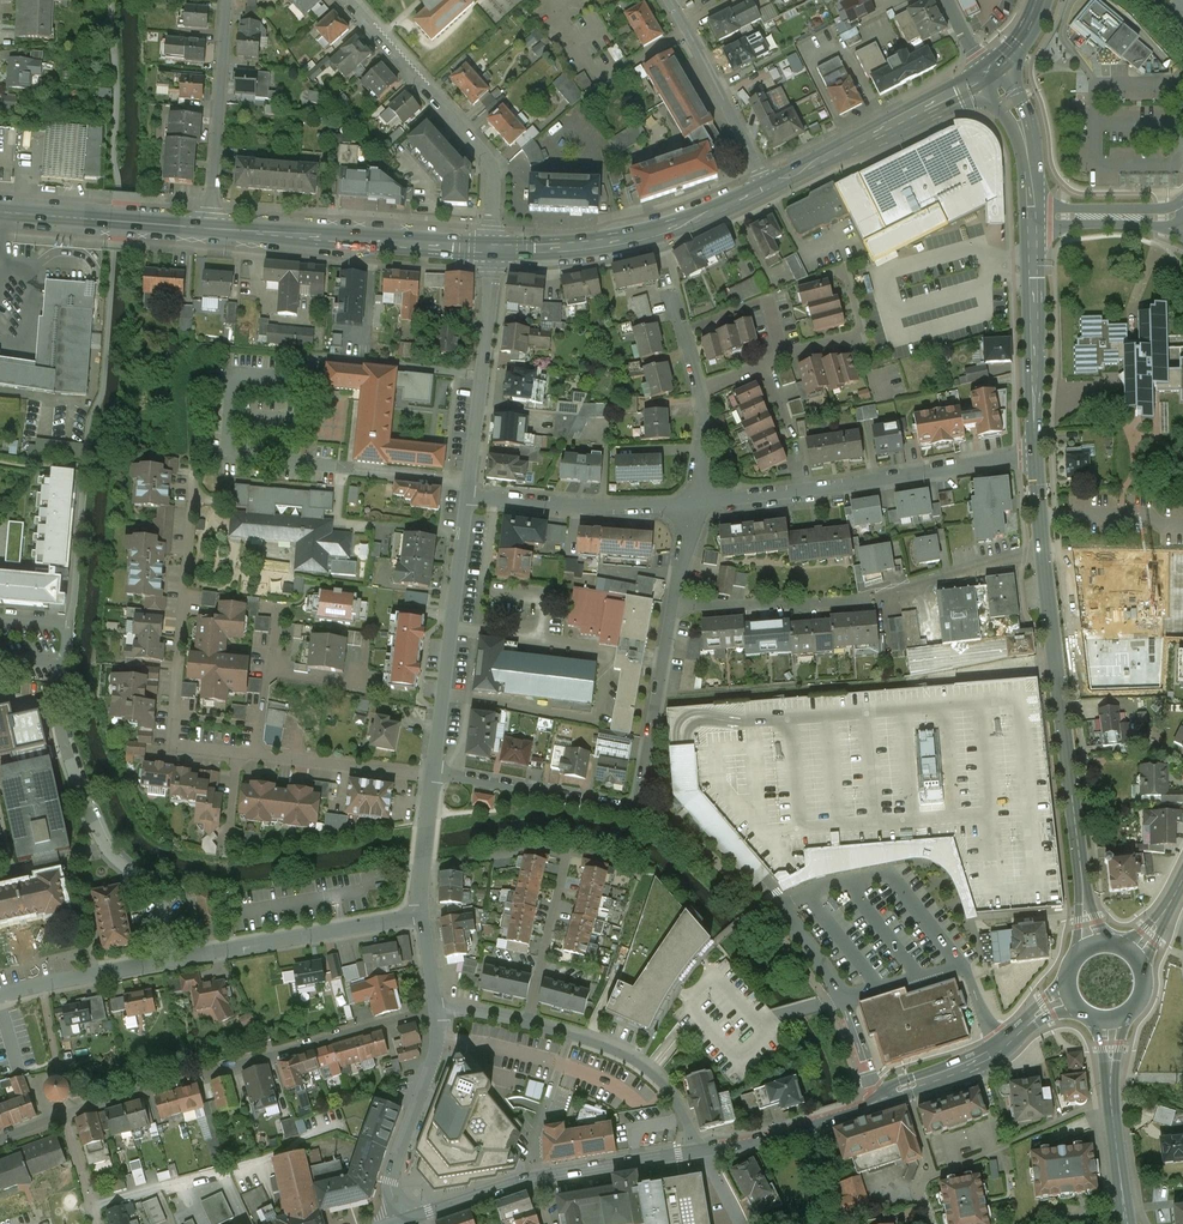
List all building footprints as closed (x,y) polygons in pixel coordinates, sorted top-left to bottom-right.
[(17,21),(27,21),(27,38),(54,38),(54,29),(50,29),(50,0),(17,0),(17,21)] [(322,0),(290,0),(305,17),(322,1),(322,0)] [(425,2),(424,6),(425,9),(428,12),(416,23),(432,41),(474,4),(471,0),(426,0),(425,2)] [(842,5),(849,20),(850,22),(857,19),(874,10),(868,0),(852,0),(842,5)] [(895,18),(907,42),(921,36),(923,41),(947,29),(932,0),(930,0),(895,18)] [(969,20),(981,14),(973,0),(958,0),(969,20)] [(761,19),(752,1),(730,12),(729,11),(709,21),(719,41),(739,31),(739,30),(761,19)] [(1138,71),(1153,53),(1137,40),(1139,38),(1138,38),(1139,36),(1134,32),(1133,34),(1119,22),(1120,20),(1115,16),(1113,18),(1096,2),(1091,7),(1088,5),(1070,27),(1087,42),(1085,45),(1086,45),(1089,42),(1095,42),(1096,43),(1098,40),(1120,60),(1122,57),(1138,71)] [(653,20),(644,4),(626,16),(635,31),(653,20)] [(245,7),(245,16),(260,16),(260,7),(245,7)] [(181,19),(178,19),(177,27),(207,29),(208,9),(186,8),(186,13),(182,12),(181,19)] [(349,30),(334,14),(317,30),(331,46),(349,30)] [(242,16),(242,23),(259,24),(261,27),(262,16),(260,16),(245,16),(242,16)] [(850,22),(849,20),(843,23),(847,32),(860,25),(857,19),(850,22)] [(653,20),(635,31),(644,46),(662,36),(653,20)] [(240,23),(240,36),(260,37),(260,39),(266,39),(266,32),(261,27),(259,24),(242,23),(240,23)] [(533,47),(544,38),(539,31),(527,40),(533,47)] [(763,42),(759,33),(723,51),(734,71),(764,57),(758,45),(763,42)] [(858,34),(845,40),(849,48),(861,41),(858,34)] [(240,36),(239,36),(238,57),(259,58),(260,39),(260,37),(240,36)] [(371,55),(356,39),(331,62),(340,73),(352,63),(357,68),(371,55)] [(167,59),(185,60),(186,41),(168,40),(167,59)] [(206,43),(186,41),(185,60),(185,62),(205,63),(206,43)] [(545,42),(534,47),(538,57),(549,52),(545,42)] [(895,66),(871,78),(880,95),(936,67),(927,49),(909,58),(906,52),(891,59),(895,66)] [(688,139),(695,151),(707,147),(708,148),(721,141),(711,125),(714,124),(711,119),(710,119),(676,61),(677,60),(672,53),(643,70),(647,77),(649,77),(683,135),(681,136),(685,140),(688,139)] [(792,56),(779,62),(782,69),(795,63),(792,56)] [(41,62),(10,58),(8,87),(29,89),(30,74),(40,75),(41,62)] [(838,58),(817,69),(828,90),(827,90),(840,116),(862,104),(838,58)] [(397,84),(381,66),(362,83),(368,90),(371,88),(380,99),(381,98),(391,89),(397,84)] [(477,79),(466,67),(451,80),(462,92),(477,79)] [(182,92),(182,78),(183,75),(180,75),(180,71),(172,71),(171,74),(157,74),(157,86),(169,87),(169,91),(182,92)] [(557,91),(571,80),(566,71),(552,84),(557,91)] [(251,75),(236,74),(235,92),(241,93),(256,93),(257,73),(251,73),(251,75)] [(270,74),(257,73),(256,93),(256,99),(269,100),(270,74)] [(627,74),(620,78),(625,87),(632,83),(627,74)] [(203,79),(182,78),(182,92),(181,99),(202,100),(203,79)] [(477,79),(462,92),(473,105),(488,91),(477,79)] [(571,80),(557,91),(571,107),(582,97),(571,80)] [(391,89),(381,98),(385,103),(395,94),(391,89)] [(751,104),(761,125),(785,113),(783,107),(787,106),(778,89),(751,104)] [(255,106),(256,99),(256,93),(241,93),(240,106),(255,106)] [(420,110),(406,94),(389,108),(390,108),(386,111),(380,117),(387,125),(397,117),(404,125),(420,110)] [(16,99),(1,97),(0,106),(15,107),(16,99)] [(637,122),(624,100),(594,118),(608,141),(634,124),(637,122)] [(380,117),(386,111),(382,106),(371,115),(376,121),(380,117)] [(504,106),(487,120),(509,146),(526,132),(522,128),(514,118),(504,106)] [(785,113),(761,125),(773,148),(804,133),(792,110),(785,113)] [(520,112),(514,118),(522,128),(529,122),(520,112)] [(200,117),(171,115),(170,141),(168,141),(165,183),(192,184),(195,145),(199,145),(200,117)] [(953,123),(954,129),(964,127),(980,132),(992,144),(996,160),(999,218),(993,218),(987,218),(987,227),(1004,226),(1002,160),(996,141),(982,128),(964,122),(953,123)] [(634,124),(608,141),(617,154),(643,138),(634,124)] [(83,178),(80,128),(78,127),(68,127),(49,126),(43,179),(82,182),(83,178)] [(464,166),(427,126),(409,142),(411,144),(409,145),(416,153),(417,152),(424,158),(422,160),(429,167),(430,166),(437,173),(435,174),(442,181),(445,181),(444,205),(467,206),(468,178),(471,178),(472,170),(466,165),(464,166)] [(835,187),(849,216),(868,254),(873,264),(985,208),(986,227),(987,227),(987,218),(993,218),(999,218),(996,160),(992,144),(980,132),(964,127),(954,129),(953,129),(948,131),(938,135),(835,187)] [(47,139),(48,130),(11,128),(10,142),(18,143),(17,163),(24,164),(23,174),(34,175),(36,139),(47,139)] [(102,129),(80,128),(83,178),(100,178),(102,129)] [(533,141),(522,150),(527,158),(530,166),(544,162),(544,160),(548,159),(544,151),(540,152),(539,149),(533,141)] [(357,146),(339,145),(337,170),(341,170),(340,196),(356,197),(356,194),(367,195),(367,198),(369,198),(369,196),(370,173),(358,172),(358,155),(356,155),(357,146)] [(695,151),(631,173),(641,204),(717,178),(708,148),(707,147),(695,151)] [(317,168),(239,162),(236,188),(315,194),(317,168)] [(370,173),(369,196),(377,197),(377,199),(379,199),(379,197),(385,198),(385,200),(387,200),(387,198),(401,199),(402,188),(401,188),(384,174),(370,173)] [(599,181),(532,179),(530,211),(598,213),(599,181)] [(810,195),(809,199),(787,209),(786,214),(797,236),(802,237),(822,227),(826,228),(831,225),(831,222),(835,220),(839,221),(849,216),(835,187),(834,185),(833,183),(810,195)] [(413,188),(402,188),(401,199),(401,201),(413,202),(413,188)] [(771,216),(750,227),(760,246),(773,239),(781,235),(771,216)] [(724,226),(694,242),(704,261),(715,255),(734,245),(724,226)] [(773,239),(760,246),(766,259),(779,253),(773,239)] [(694,242),(674,253),(688,278),(708,268),(704,261),(694,242)] [(796,253),(784,258),(796,282),(808,276),(796,253)] [(719,262),(715,255),(704,261),(708,268),(719,262)] [(654,258),(611,268),(616,291),(659,281),(654,258)] [(325,267),(266,263),(264,283),(280,285),(298,286),(310,287),(310,295),(322,296),(325,267)] [(368,271),(348,269),(347,290),(350,290),(349,305),(357,306),(358,299),(369,300),(370,280),(367,279),(368,271)] [(184,273),(146,270),(145,293),(147,293),(147,295),(153,295),(153,294),(174,295),(183,295),(184,273)] [(596,271),(562,277),(568,307),(586,304),(585,297),(600,294),(596,271)] [(419,274),(385,272),(384,294),(395,294),(403,295),(402,320),(416,321),(419,274)] [(759,273),(737,285),(744,299),(768,290),(759,273)] [(213,276),(205,275),(203,295),(231,297),(231,287),(233,287),(234,276),(214,275),(213,276)] [(447,288),(448,276),(425,275),(425,288),(447,288)] [(470,276),(448,276),(447,288),(446,309),(471,309),(472,278),(470,276)] [(544,280),(510,277),(507,306),(519,307),(541,309),(542,303),(544,280)] [(828,281),(799,289),(803,307),(808,306),(815,332),(845,325),(838,297),(833,299),(828,281)] [(46,282),(46,295),(85,298),(86,285),(46,282)] [(298,286),(280,285),(278,315),(297,316),(298,286)] [(147,293),(145,293),(144,297),(140,297),(140,306),(140,308),(142,308),(144,309),(155,309),(157,308),(158,307),(158,306),(158,301),(174,302),(174,295),(153,294),(153,295),(147,295),(147,293)] [(95,298),(85,298),(46,295),(44,306),(44,319),(40,319),(37,365),(10,361),(11,360),(4,359),(3,360),(0,359),(0,364),(56,372),(55,393),(87,396),(95,298)] [(647,295),(633,298),(637,319),(652,316),(647,295)] [(237,304),(227,303),(226,324),(236,325),(237,304)] [(542,303),(541,309),(540,322),(551,323),(553,303),(542,303)] [(562,304),(553,303),(551,323),(561,323),(562,304)] [(1075,374),(1097,374),(1097,370),(1104,369),(1104,365),(1119,365),(1119,361),(1122,361),(1123,372),(1123,410),(1135,410),(1135,416),(1141,416),(1141,421),(1153,421),(1153,386),(1156,386),(1156,392),(1181,391),(1181,402),(1182,402),(1182,358),(1179,358),(1179,369),(1168,369),(1166,303),(1154,303),(1154,307),(1149,307),(1149,313),(1138,313),(1139,342),(1127,342),(1127,325),(1108,326),(1108,322),(1102,322),(1102,316),(1081,317),(1082,339),(1077,339),(1077,346),(1074,347),(1075,374)] [(193,306),(180,305),(180,319),(193,320),(193,306)] [(374,307),(359,306),(358,329),(373,330),(374,307)] [(384,306),(376,306),(376,318),(384,318),(384,306)] [(519,307),(507,306),(507,314),(519,314),(519,307)] [(440,315),(427,313),(427,323),(440,324),(440,315)] [(268,337),(269,327),(269,320),(260,320),(259,336),(268,337)] [(717,337),(702,341),(708,363),(724,358),(723,355),(743,350),(742,347),(757,342),(751,320),(735,324),(736,327),(716,333),(717,337)] [(566,323),(561,323),(551,323),(540,322),(539,332),(551,332),(551,328),(565,329),(566,323)] [(619,333),(634,329),(632,322),(617,326),(619,333)] [(644,327),(634,329),(638,345),(641,356),(642,358),(660,354),(658,343),(661,342),(657,325),(644,329),(644,327)] [(319,331),(269,327),(268,337),(267,343),(317,348),(319,331)] [(551,332),(539,332),(505,328),(502,352),(526,355),(527,345),(549,348),(551,332)] [(459,330),(439,329),(438,343),(434,342),(433,353),(437,353),(436,354),(457,356),(459,330)] [(1010,339),(983,341),(984,365),(1011,364),(1010,339)] [(420,345),(405,344),(404,357),(404,359),(419,360),(420,345)] [(641,356),(638,345),(630,347),(634,359),(641,356)] [(821,358),(820,358),(829,387),(831,392),(832,391),(830,387),(840,384),(842,388),(843,388),(842,386),(858,382),(850,357),(841,360),(840,357),(822,363),(821,358)] [(799,367),(804,382),(807,393),(808,393),(809,395),(822,392),(821,389),(829,387),(820,358),(805,363),(806,365),(799,367)] [(644,371),(643,368),(642,362),(627,363),(628,372),(644,371)] [(655,365),(643,368),(644,371),(648,384),(652,396),(653,398),(672,392),(669,382),(672,381),(666,363),(656,367),(655,365)] [(55,394),(55,393),(56,372),(0,364),(0,386),(55,394)] [(365,369),(328,366),(326,388),(362,392),(361,400),(355,462),(387,466),(387,464),(443,469),(445,449),(437,448),(389,443),(395,392),(396,377),(397,371),(365,367),(365,369)] [(792,369),(786,371),(789,384),(796,383),(792,369)] [(786,371),(779,373),(783,386),(789,384),(786,371)] [(515,376),(506,375),(505,384),(506,385),(505,397),(514,398),(514,401),(525,402),(526,399),(533,400),(535,375),(515,373),(515,376)] [(406,377),(396,377),(395,392),(400,392),(405,392),(406,377)] [(434,380),(406,377),(405,392),(404,406),(432,408),(434,380)] [(796,384),(801,399),(802,401),(809,399),(808,396),(809,395),(808,393),(807,393),(804,382),(796,384)] [(756,383),(735,393),(741,408),(761,399),(763,398),(756,383)] [(652,396),(648,384),(641,386),(645,399),(652,396)] [(972,407),(913,413),(918,445),(930,444),(930,447),(952,444),(952,440),(964,439),(963,428),(975,427),(977,439),(1007,433),(1007,389),(970,394),(972,407)] [(636,396),(622,396),(623,413),(637,413),(636,396)] [(557,402),(533,400),(526,399),(525,402),(524,411),(555,414),(556,414),(557,402)] [(761,399),(741,408),(739,409),(746,423),(768,413),(761,399)] [(801,399),(788,403),(792,418),(805,414),(802,401),(801,399)] [(610,403),(595,404),(595,418),(610,418),(610,403)] [(875,405),(861,407),(863,421),(877,418),(875,405)] [(861,407),(854,409),(856,422),(863,421),(861,407)] [(666,412),(645,412),(645,428),(641,428),(641,440),(659,440),(659,437),(671,437),(671,426),(667,426),(666,412)] [(775,429),(768,413),(746,423),(741,425),(749,441),(773,430),(775,429)] [(525,416),(494,414),(492,443),(519,445),(534,446),(535,434),(524,433),(525,416)] [(556,414),(555,414),(553,438),(567,440),(578,415),(556,414)] [(805,420),(795,422),(797,438),(807,436),(805,420)] [(899,425),(873,429),(877,455),(903,451),(899,425)] [(773,430),(749,441),(756,456),(780,445),(773,430)] [(858,432),(833,436),(837,461),(862,457),(858,432)] [(837,461),(833,436),(805,440),(809,465),(837,461)] [(534,446),(519,445),(518,453),(539,455),(540,446),(534,446)] [(780,445),(756,456),(754,457),(761,473),(787,461),(780,445)] [(1084,445),(1084,455),(1096,455),(1096,445),(1084,445)] [(1080,448),(1066,448),(1067,478),(1093,478),(1093,468),(1088,468),(1088,456),(1081,457),(1080,448)] [(539,455),(518,453),(518,458),(518,463),(526,463),(526,460),(538,461),(539,455)] [(524,482),(526,463),(518,463),(518,458),(488,455),(486,478),(524,482)] [(565,466),(561,465),(560,479),(600,482),(602,458),(565,456),(565,466)] [(661,457),(615,458),(616,483),(662,481),(661,457)] [(163,458),(162,469),(171,470),(170,476),(177,477),(178,460),(163,458)] [(146,508),(159,508),(168,509),(168,507),(168,499),(170,500),(170,490),(169,490),(170,476),(171,470),(162,469),(143,467),(143,469),(133,468),(132,478),(135,482),(139,482),(139,488),(136,490),(136,500),(141,500),(141,506),(146,507),(146,508)] [(49,570),(69,572),(76,484),(73,484),(73,481),(71,481),(71,471),(52,470),(52,478),(44,477),(44,478),(39,478),(39,485),(43,485),(42,494),(38,494),(37,509),(41,509),(40,519),(35,518),(35,526),(39,526),(39,535),(34,535),(33,542),(38,542),(37,552),(32,552),(32,559),(36,559),(36,565),(49,566),(49,570)] [(977,499),(973,500),(975,543),(994,542),(993,538),(1004,537),(1002,514),(1010,513),(1007,479),(975,482),(977,499)] [(440,489),(395,484),(394,496),(406,497),(405,500),(412,501),(412,508),(438,511),(440,489)] [(349,503),(358,504),(360,487),(351,486),(349,503)] [(928,491),(912,493),(915,517),(931,514),(928,491)] [(953,492),(938,493),(939,507),(955,506),(953,492)] [(912,493),(894,496),(898,519),(915,517),(912,493)] [(879,499),(865,500),(867,524),(882,523),(879,499)] [(867,524),(865,500),(851,502),(852,508),(845,508),(846,516),(853,515),(854,526),(867,524)] [(152,519),(152,527),(172,528),(174,507),(168,507),(168,509),(159,508),(158,520),(152,519)] [(233,515),(231,537),(298,542),(296,570),(328,573),(328,556),(349,558),(349,542),(330,541),(331,523),(233,515)] [(546,523),(504,519),(500,551),(521,553),(522,542),(544,544),(545,539),(546,523)] [(23,523),(9,522),(6,555),(21,556),(23,523)] [(728,529),(720,530),(722,558),(735,557),(734,553),(745,553),(746,556),(758,555),(757,551),(766,550),(767,554),(778,553),(777,548),(788,547),(787,535),(786,522),(777,523),(777,529),(729,533),(728,529)] [(567,525),(546,523),(545,539),(566,541),(567,525)] [(157,535),(156,540),(164,541),(163,555),(170,555),(172,528),(152,527),(151,534),(157,535)] [(787,535),(788,547),(790,562),(851,557),(848,528),(823,531),(823,528),(815,529),(816,533),(787,535)] [(652,535),(578,530),(576,553),(651,558),(652,535)] [(406,537),(395,535),(393,560),(403,561),(432,564),(434,546),(435,546),(436,538),(406,535),(406,537)] [(936,538),(915,541),(919,564),(939,561),(936,538)] [(138,540),(127,539),(126,549),(129,553),(134,553),(134,559),(130,562),(130,570),(134,571),(134,576),(128,581),(128,588),(133,589),(133,595),(138,596),(138,597),(146,598),(161,599),(161,598),(161,592),(162,592),(164,567),(162,568),(163,555),(164,541),(156,540),(138,539),(138,540)] [(381,544),(373,543),(371,557),(380,558),(381,544)] [(890,545),(859,550),(863,577),(881,574),(881,570),(894,568),(890,545)] [(521,553),(500,551),(497,579),(529,582),(532,555),(521,553)] [(719,553),(704,552),(703,563),(717,565),(719,553)] [(21,556),(6,555),(5,562),(20,563),(21,556)] [(576,560),(562,559),(561,572),(575,573),(576,560)] [(391,568),(397,568),(397,567),(402,568),(403,561),(393,560),(391,568)] [(1167,561),(1127,560),(1126,592),(1166,593),(1167,561)] [(432,564),(403,561),(402,568),(397,567),(397,568),(395,584),(413,587),(413,586),(429,588),(432,564)] [(734,568),(720,566),(717,594),(731,596),(732,585),(734,573),(734,568)] [(1078,571),(1086,639),(1116,635),(1108,567),(1078,571)] [(0,573),(0,602),(49,607),(49,603),(60,604),(62,578),(69,578),(69,572),(49,570),(36,569),(35,576),(0,573)] [(747,575),(734,573),(732,585),(746,587),(747,575)] [(637,575),(635,584),(633,598),(652,601),(655,578),(637,575)] [(907,651),(909,676),(1009,658),(1034,655),(1032,631),(1019,631),(1015,575),(985,577),(986,588),(981,588),(981,585),(977,585),(977,588),(970,589),(970,586),(965,587),(965,590),(957,591),(956,588),(952,589),(952,591),(945,592),(945,589),(941,590),(941,593),(936,593),(936,599),(914,600),(915,611),(901,612),(902,618),(888,619),(890,649),(898,648),(898,652),(907,651)] [(304,579),(295,578),(294,592),(303,593),(304,579)] [(609,580),(607,593),(633,598),(635,584),(609,580)] [(342,585),(342,592),(343,592),(343,594),(357,596),(357,601),(362,601),(359,621),(354,621),(354,625),(338,623),(338,625),(395,633),(397,615),(391,614),(394,591),(342,585)] [(607,593),(574,588),(567,626),(581,628),(580,635),(600,638),(599,645),(617,648),(614,669),(626,671),(620,709),(614,708),(611,730),(630,734),(652,601),(633,598),(607,593)] [(319,596),(314,595),(312,615),(316,615),(316,620),(338,623),(354,625),(354,621),(359,621),(362,601),(357,601),(357,596),(343,594),(343,592),(342,592),(335,591),(334,593),(320,591),(319,596)] [(428,594),(407,592),(405,603),(427,605),(428,594)] [(217,596),(202,594),(201,607),(216,608),(217,596)] [(161,599),(146,598),(145,610),(165,612),(166,598),(161,598),(161,599)] [(246,606),(245,617),(255,617),(258,618),(258,617),(259,602),(244,602),(244,606),(246,606)] [(220,620),(200,618),(198,657),(191,657),(189,679),(206,681),(204,698),(214,699),(214,702),(226,703),(227,693),(247,695),(247,694),(248,679),(249,664),(237,663),(238,661),(229,660),(229,662),(222,661),(222,654),(225,654),(225,641),(227,641),(229,639),(229,637),(243,638),(245,617),(246,606),(244,606),(232,605),(232,609),(221,609),(220,620)] [(127,618),(136,618),(136,617),(141,617),(142,610),(127,609),(127,618)] [(425,618),(397,615),(395,633),(392,652),(421,655),(422,641),(424,642),(425,633),(423,633),(425,618)] [(875,615),(851,616),(853,645),(877,644),(876,634),(875,615)] [(831,618),(831,621),(832,646),(853,645),(851,616),(831,618)] [(141,617),(136,617),(136,618),(134,635),(141,636),(159,637),(162,638),(163,619),(141,617)] [(271,618),(258,617),(258,618),(255,617),(254,632),(269,633),(271,618)] [(742,618),(722,619),(724,649),(744,648),(742,624),(742,618)] [(722,619),(702,620),(702,636),(703,649),(703,650),(724,649),(722,619)] [(742,624),(744,648),(744,654),(791,652),(789,624),(789,621),(742,624)] [(831,621),(811,623),(812,653),(833,652),(832,646),(831,621)] [(811,623),(789,624),(791,652),(791,654),(812,653),(811,623)] [(302,626),(295,625),(294,639),(301,640),(302,626)] [(346,631),(345,639),(345,645),(359,646),(361,632),(346,631)] [(884,634),(876,634),(877,644),(877,654),(885,653),(884,634)] [(159,637),(141,636),(141,644),(135,643),(134,651),(126,650),(126,658),(143,660),(163,661),(164,646),(159,645),(159,637)] [(345,639),(311,636),(309,665),(308,668),(342,671),(345,645),(345,639)] [(703,649),(702,636),(688,637),(685,651),(699,654),(699,649),(703,649)] [(504,641),(480,639),(474,693),(574,703),(591,704),(591,701),(594,702),(595,696),(592,695),(595,664),(517,656),(502,654),(504,641)] [(518,643),(504,641),(502,654),(517,656),(518,643)] [(699,654),(685,651),(684,659),(698,661),(699,654)] [(421,655),(392,652),(388,689),(416,692),(418,678),(420,678),(421,669),(418,669),(421,655)] [(1160,652),(1089,654),(1090,690),(1161,688),(1160,652)] [(143,660),(126,658),(125,666),(142,668),(143,660)] [(698,661),(684,659),(683,666),(697,668),(698,661)] [(308,668),(309,665),(293,662),(293,670),(307,672),(308,668)] [(697,668),(683,666),(682,673),(696,675),(697,668)] [(147,686),(146,694),(157,695),(160,669),(142,668),(141,679),(145,679),(145,686),(147,686)] [(696,675),(682,673),(681,681),(695,682),(696,675)] [(141,679),(114,676),(113,687),(120,687),(119,695),(113,695),(113,705),(114,705),(113,715),(123,715),(122,718),(129,719),(128,731),(130,731),(130,728),(140,729),(153,731),(154,720),(156,720),(156,712),(154,712),(154,704),(143,703),(144,699),(146,699),(146,694),(147,686),(145,686),(145,679),(141,679)] [(248,679),(247,694),(260,694),(262,680),(248,679)] [(667,710),(674,798),(722,851),(738,838),(781,887),(807,872),(806,853),(833,851),(950,842),(973,916),(976,915),(1063,908),(1036,680),(667,710)] [(695,682),(681,681),(679,690),(693,690),(695,682)] [(197,685),(183,684),(182,698),(196,700),(197,685)] [(285,702),(267,699),(261,734),(264,740),(278,742),(285,702)] [(591,704),(574,703),(572,712),(590,714),(591,704)] [(0,707),(0,759),(49,748),(41,712),(15,718),(12,705),(0,707)] [(247,707),(232,705),(231,720),(245,721),(247,707)] [(475,706),(474,712),(495,715),(500,716),(501,709),(475,706)] [(1118,707),(1099,709),(1102,746),(1130,744),(1129,724),(1119,725),(1118,707)] [(507,710),(501,709),(500,716),(495,715),(493,725),(497,725),(505,727),(507,710)] [(474,712),(472,712),(466,757),(489,760),(490,751),(494,752),(497,725),(493,725),(495,715),(474,712)] [(393,721),(378,718),(376,726),(372,725),(372,727),(368,726),(366,737),(373,738),(371,748),(395,752),(400,726),(392,725),(393,721)] [(1173,743),(1182,748),(1182,728),(1181,727),(1173,743)] [(153,731),(140,729),(139,744),(152,745),(153,731)] [(630,734),(611,730),(599,729),(597,740),(632,746),(634,735),(630,734)] [(531,744),(505,739),(501,763),(527,767),(531,744)] [(556,740),(554,748),(570,751),(572,743),(556,740)] [(632,746),(597,740),(593,760),(600,761),(600,758),(627,763),(632,746)] [(570,751),(554,748),(550,769),(566,772),(565,776),(584,780),(589,754),(570,751)] [(627,763),(600,758),(600,761),(596,780),(623,786),(627,763)] [(33,858),(67,850),(70,850),(50,761),(0,772),(0,773),(19,861),(33,858)] [(157,766),(144,764),(141,787),(172,791),(175,771),(175,768),(164,767),(165,765),(157,764),(157,766)] [(1166,766),(1142,767),(1142,775),(1137,777),(1136,781),(1137,784),(1141,786),(1145,785),(1145,796),(1162,796),(1167,796),(1166,792),(1166,766)] [(175,771),(172,791),(171,803),(173,803),(173,797),(179,798),(183,803),(190,804),(190,802),(196,803),(199,807),(198,813),(200,816),(199,825),(205,826),(205,829),(209,835),(210,836),(214,832),(219,828),(221,816),(219,814),(221,812),(223,798),(215,797),(215,795),(213,793),(208,792),(209,786),(209,785),(197,784),(198,779),(197,779),(190,778),(191,773),(175,771)] [(198,771),(197,779),(198,779),(197,784),(209,785),(209,786),(217,787),(219,773),(198,771)] [(312,781),(312,792),(311,797),(319,798),(328,799),(329,782),(312,781)] [(392,787),(350,781),(346,814),(359,816),(359,818),(382,821),(383,819),(389,820),(390,809),(391,809),(392,798),(391,798),(392,787)] [(251,790),(243,790),(241,814),(248,814),(247,820),(269,823),(269,817),(287,819),(286,825),(306,827),(307,822),(317,823),(319,798),(311,797),(312,792),(290,789),(289,794),(272,792),(273,786),(251,784),(251,790)] [(1162,796),(1162,802),(1182,801),(1182,791),(1166,792),(1167,796),(1162,796)] [(493,797),(477,795),(475,807),(491,808),(493,797)] [(1181,812),(1144,812),(1144,825),(1152,825),(1152,845),(1152,846),(1165,846),(1175,846),(1175,845),(1174,845),(1174,823),(1181,823),(1181,812)] [(348,817),(326,814),(324,835),(346,831),(348,817)] [(218,838),(214,832),(210,836),(209,835),(202,840),(202,850),(206,855),(217,856),(218,847),(213,842),(218,838)] [(261,834),(245,832),(244,847),(254,848),(260,848),(261,834)] [(976,915),(973,916),(950,842),(833,851),(806,853),(807,872),(781,887),(785,895),(812,883),(835,877),(877,869),(911,862),(922,862),(936,867),(950,878),(959,899),(965,918),(967,924),(978,921),(976,915)] [(1165,846),(1152,846),(1152,845),(1148,845),(1148,853),(1165,855),(1165,846)] [(1126,851),(1110,849),(1109,857),(1112,859),(1126,858),(1126,851)] [(36,878),(39,878),(60,873),(59,862),(64,861),(66,856),(67,850),(33,858),(34,864),(36,878)] [(535,855),(534,859),(546,862),(546,863),(548,864),(550,856),(535,855)] [(1150,855),(1143,856),(1144,868),(1139,868),(1140,876),(1152,875),(1150,855)] [(1126,858),(1112,859),(1109,857),(1105,859),(1105,863),(1108,865),(1109,879),(1111,892),(1137,889),(1136,877),(1140,877),(1140,876),(1139,868),(1144,868),(1143,856),(1126,858)] [(525,857),(522,870),(543,874),(546,863),(546,862),(534,859),(525,857)] [(594,871),(596,863),(583,860),(581,869),(586,870),(587,869),(594,871)] [(594,871),(606,874),(608,865),(596,863),(594,871)] [(583,881),(604,886),(607,874),(606,874),(594,871),(587,869),(586,870),(583,881)] [(543,874),(522,870),(519,881),(540,886),(543,874)] [(0,891),(0,926),(47,915),(48,918),(69,913),(60,873),(39,878),(39,883),(0,891)] [(462,875),(440,874),(441,889),(462,889),(462,875)] [(709,939),(655,880),(631,949),(620,947),(614,965),(624,968),(606,1013),(648,1032),(655,1017),(665,1000),(677,981),(693,959),(709,939)] [(540,886),(519,881),(517,893),(538,897),(540,886)] [(580,893),(601,897),(604,886),(583,881),(580,893)] [(132,885),(120,886),(123,903),(135,901),(132,885)] [(120,886),(92,892),(104,950),(133,945),(123,903),(120,886)] [(462,889),(441,889),(440,904),(447,904),(461,904),(462,889)] [(514,905),(517,893),(509,891),(506,903),(514,905)] [(517,893),(514,905),(515,905),(535,909),(538,897),(517,893)] [(578,904),(599,909),(601,897),(580,893),(578,904)] [(612,900),(601,897),(599,909),(609,912),(612,900)] [(506,903),(503,916),(513,917),(515,905),(514,905),(506,903)] [(461,904),(447,904),(447,912),(461,910),(461,904)] [(578,904),(575,916),(595,921),(596,921),(599,909),(578,904)] [(535,909),(515,905),(513,917),(534,922),(536,910),(535,909)] [(473,915),(475,924),(480,924),(479,910),(473,908),(464,909),(465,916),(473,915)] [(465,916),(441,918),(447,957),(466,955),(466,946),(465,939),(470,939),(469,932),(475,931),(475,924),(473,915),(465,916)] [(500,928),(510,929),(513,917),(503,916),(502,915),(500,928)] [(573,916),(570,928),(592,933),(594,922),(575,916),(573,916)] [(534,922),(513,917),(510,929),(531,934),(534,922)] [(595,921),(594,922),(592,933),(601,936),(605,923),(596,921),(595,921)] [(1032,926),(1019,928),(1019,929),(1013,930),(1013,932),(1014,941),(1012,941),(1013,952),(1010,953),(1011,962),(1011,964),(1017,963),(1017,964),(1020,963),(1045,960),(1048,960),(1048,956),(1047,957),(1046,948),(1047,948),(1045,938),(1044,930),(1044,926),(1033,928),(1032,926)] [(570,928),(567,939),(588,945),(592,933),(570,928)] [(531,934),(510,929),(508,941),(525,945),(529,946),(531,934)] [(1007,930),(1002,931),(1002,933),(991,934),(995,964),(1011,962),(1010,953),(1013,952),(1012,941),(1014,941),(1013,932),(1008,932),(1007,930)] [(399,945),(397,945),(398,953),(400,953),(401,962),(412,961),(408,936),(397,938),(399,945)] [(588,945),(567,939),(564,951),(586,957),(588,945)] [(525,945),(508,941),(506,950),(527,955),(527,953),(524,953),(525,945)] [(365,962),(368,977),(376,975),(375,968),(402,964),(401,962),(400,953),(398,953),(397,945),(381,948),(381,946),(363,950),(365,962)] [(597,947),(588,945),(586,957),(593,959),(597,947)] [(327,957),(335,980),(346,976),(339,953),(327,957)] [(476,961),(464,959),(459,986),(472,988),(476,961)] [(296,971),(294,971),(297,987),(306,986),(306,989),(316,987),(315,984),(325,983),(321,962),(295,966),(296,971)] [(356,964),(360,979),(365,978),(368,977),(365,962),(356,964)] [(529,977),(486,967),(482,988),(525,998),(529,977)] [(200,985),(200,983),(198,972),(180,976),(181,978),(183,988),(200,985)] [(366,984),(352,988),(356,1004),(371,1000),(375,1017),(397,1011),(392,991),(397,989),(393,976),(366,984)] [(183,988),(181,978),(169,981),(171,993),(183,991),(183,988)] [(350,1005),(356,1004),(352,988),(366,984),(365,978),(360,979),(345,983),(350,1005)] [(200,985),(183,988),(183,991),(183,992),(192,991),(196,1011),(212,1008),(220,1023),(234,1016),(228,1004),(227,997),(231,997),(230,987),(225,988),(224,981),(216,982),(215,980),(200,983),(200,985)] [(588,992),(544,981),(539,1002),(583,1012),(588,992)] [(952,987),(864,1017),(882,1068),(969,1038),(952,987)] [(152,991),(124,996),(124,997),(127,1010),(128,1017),(144,1014),(146,1016),(152,1015),(152,1013),(156,1012),(152,991)] [(127,1010),(124,997),(111,999),(114,1013),(127,1010)] [(76,1005),(64,1008),(68,1026),(71,1026),(90,1022),(87,1005),(86,1001),(76,1003),(76,1005)] [(102,1002),(87,1005),(90,1022),(105,1018),(102,1002)] [(354,1019),(350,1005),(342,1007),(345,1021),(354,1019)] [(144,1014),(128,1017),(125,1018),(127,1029),(145,1025),(144,1014)] [(416,1022),(397,1028),(401,1040),(406,1060),(420,1056),(417,1044),(422,1043),(416,1022)] [(71,1026),(68,1026),(63,1027),(64,1036),(73,1035),(71,1026)] [(266,1027),(259,1030),(264,1042),(271,1040),(266,1027)] [(382,1032),(355,1040),(361,1060),(361,1061),(388,1054),(382,1032)] [(361,1060),(355,1040),(333,1046),(338,1063),(339,1066),(348,1064),(361,1060)] [(406,1060),(401,1040),(394,1042),(398,1059),(399,1062),(406,1060)] [(329,1066),(338,1063),(333,1046),(314,1052),(320,1069),(329,1066)] [(320,1069),(314,1052),(296,1058),(304,1085),(306,1090),(307,1094),(317,1090),(313,1078),(311,1072),(320,1069)] [(1082,1053),(1066,1054),(1068,1069),(1072,1069),(1073,1072),(1080,1072),(1079,1068),(1083,1068),(1082,1053)] [(304,1085),(296,1058),(278,1063),(288,1090),(300,1087),(304,1085)] [(399,1062),(398,1059),(391,1061),(393,1067),(385,1069),(387,1077),(402,1073),(399,1062)] [(338,1063),(329,1066),(334,1077),(341,1075),(339,1066),(338,1063)] [(339,1066),(341,1075),(348,1075),(351,1074),(348,1064),(339,1066)] [(263,1067),(244,1073),(251,1097),(254,1107),(255,1106),(268,1102),(264,1087),(269,1085),(263,1067)] [(466,1067),(447,1068),(416,1150),(422,1158),(417,1171),(434,1191),(470,1187),(472,1181),(497,1179),(498,1173),(518,1170),(523,1153),(518,1146),(523,1127),(519,1121),(513,1121),(490,1096),(492,1087),(484,1079),(476,1079),(466,1067)] [(311,1072),(313,1078),(321,1075),(321,1077),(322,1076),(320,1069),(311,1072)] [(710,1072),(682,1080),(689,1109),(695,1108),(699,1130),(723,1124),(722,1113),(731,1112),(727,1094),(716,1097),(710,1072)] [(783,1082),(753,1090),(759,1110),(780,1105),(781,1110),(803,1104),(794,1074),(782,1077),(783,1082)] [(26,1083),(23,1077),(0,1083),(0,1084),(2,1089),(14,1087),(26,1083)] [(230,1077),(211,1082),(214,1091),(215,1096),(217,1103),(220,1112),(225,1110),(226,1113),(229,1112),(228,1110),(238,1107),(230,1077)] [(1084,1077),(1063,1078),(1063,1086),(1060,1086),(1060,1097),(1066,1096),(1066,1103),(1076,1103),(1078,1105),(1081,1105),(1083,1105),(1085,1103),(1085,1100),(1084,1077)] [(543,1083),(528,1080),(524,1098),(539,1102),(543,1083)] [(58,1081),(53,1082),(49,1085),(47,1089),(47,1094),(48,1098),(50,1101),(56,1104),(59,1104),(64,1102),(67,1100),(69,1097),(69,1093),(69,1089),(67,1086),(65,1084),(62,1082),(58,1081)] [(1038,1090),(1037,1081),(1001,1085),(997,1089),(997,1092),(998,1096),(1000,1098),(1005,1098),(1006,1111),(1010,1111),(1011,1122),(1041,1119),(1038,1090)] [(14,1087),(19,1099),(28,1096),(26,1089),(28,1088),(26,1083),(14,1087)] [(197,1087),(177,1092),(183,1113),(195,1110),(195,1112),(198,1112),(197,1109),(203,1108),(201,1103),(200,1097),(197,1087)] [(928,1103),(917,1107),(927,1135),(947,1128),(948,1132),(967,1125),(966,1122),(987,1114),(978,1087),(967,1091),(968,1096),(953,1101),(952,1098),(944,1101),(945,1104),(930,1109),(928,1103)] [(307,1094),(306,1090),(300,1092),(297,1092),(302,1108),(310,1106),(307,1094)] [(1047,1090),(1038,1090),(1041,1119),(1052,1118),(1051,1095),(1047,1096),(1047,1090)] [(177,1092),(155,1098),(161,1119),(183,1113),(177,1092)] [(19,1099),(7,1104),(14,1124),(36,1116),(28,1096),(19,1099)] [(254,1107),(251,1097),(244,1099),(249,1118),(258,1115),(257,1112),(255,1106),(254,1107)] [(350,1178),(345,1179),(350,1204),(371,1199),(374,1189),(401,1110),(374,1100),(371,1106),(375,1108),(350,1178)] [(144,1101),(125,1106),(132,1129),(132,1130),(150,1125),(144,1101)] [(255,1106),(257,1112),(270,1108),(268,1102),(255,1106)] [(220,1112),(217,1103),(210,1105),(213,1114),(220,1112)] [(0,1107),(0,1130),(14,1124),(7,1104),(0,1107)] [(584,1125),(585,1131),(592,1130),(591,1125),(604,1122),(606,1118),(605,1113),(583,1105),(577,1122),(584,1125)] [(125,1106),(105,1111),(110,1130),(112,1136),(123,1133),(122,1132),(132,1129),(125,1106)] [(845,1126),(833,1130),(833,1132),(843,1163),(853,1160),(917,1139),(906,1107),(866,1119),(865,1116),(855,1119),(856,1123),(845,1126)] [(1175,1112),(1158,1107),(1154,1122),(1171,1127),(1175,1112)] [(105,1111),(96,1114),(101,1132),(110,1130),(105,1111)] [(733,1121),(731,1112),(722,1113),(723,1124),(733,1121)] [(205,1115),(212,1140),(219,1139),(212,1113),(205,1115)] [(289,1113),(280,1115),(284,1128),(293,1126),(289,1113)] [(96,1114),(77,1119),(84,1146),(104,1141),(101,1132),(96,1114)] [(585,1131),(572,1133),(577,1158),(616,1152),(611,1125),(596,1127),(596,1129),(592,1130),(585,1131)] [(547,1137),(544,1137),(545,1163),(577,1158),(572,1133),(571,1130),(564,1131),(563,1127),(545,1130),(547,1137)] [(122,1132),(123,1133),(124,1135),(122,1136),(123,1139),(134,1136),(132,1130),(132,1129),(122,1132)] [(1160,1140),(1163,1164),(1174,1162),(1174,1163),(1182,1162),(1182,1133),(1166,1135),(1166,1139),(1160,1140)] [(19,1150),(21,1155),(22,1155),(27,1168),(27,1170),(28,1172),(64,1158),(56,1136),(19,1150)] [(213,1143),(209,1144),(215,1163),(225,1160),(219,1139),(212,1140),(213,1143)] [(917,1139),(853,1160),(858,1173),(902,1159),(904,1165),(921,1159),(917,1139)] [(104,1141),(84,1146),(83,1146),(89,1166),(111,1160),(108,1149),(106,1149),(104,1141)] [(1047,1151),(1029,1153),(1036,1199),(1097,1194),(1092,1147),(1047,1151)] [(276,1216),(280,1223),(323,1223),(320,1211),(314,1186),(309,1168),(305,1151),(273,1159),(286,1211),(287,1214),(278,1216),(276,1216)] [(22,1155),(21,1155),(0,1163),(0,1190),(2,1189),(3,1191),(18,1185),(18,1184),(31,1179),(28,1172),(27,1170),(27,1168),(22,1155)] [(742,1165),(731,1172),(745,1197),(751,1194),(756,1202),(759,1203),(767,1200),(771,1194),(766,1185),(752,1160),(749,1158),(741,1162),(742,1165)] [(314,1186),(345,1179),(340,1161),(309,1168),(314,1186)] [(141,1168),(132,1171),(136,1186),(145,1183),(141,1168)] [(557,1198),(560,1215),(567,1214),(569,1223),(645,1223),(636,1173),(613,1177),(615,1189),(557,1198)] [(661,1182),(661,1184),(639,1188),(645,1223),(710,1223),(702,1175),(661,1182)] [(870,1208),(858,1176),(844,1181),(849,1197),(837,1200),(841,1211),(870,1208)] [(940,1183),(947,1223),(989,1223),(981,1176),(940,1183)] [(345,1179),(314,1186),(320,1211),(350,1204),(345,1179)] [(121,1183),(112,1186),(114,1193),(127,1189),(125,1182),(121,1183)] [(751,1194),(745,1197),(755,1215),(782,1204),(772,1183),(766,1185),(771,1194),(767,1200),(759,1203),(756,1202),(751,1194)] [(214,1223),(219,1223),(235,1216),(223,1191),(202,1201),(214,1223)] [(516,1223),(514,1215),(533,1210),(529,1198),(523,1196),(496,1203),(501,1221),(508,1219),(510,1223),(516,1223)] [(142,1204),(151,1223),(159,1223),(167,1221),(157,1198),(142,1204)] [(108,1212),(111,1223),(129,1223),(127,1216),(134,1213),(132,1205),(108,1212)] [(261,1210),(266,1220),(276,1216),(271,1205),(261,1210)] [(1174,1207),(1175,1223),(1182,1223),(1182,1206),(1174,1207)] [(535,1209),(533,1210),(514,1215),(516,1223),(540,1223),(535,1209)] [(458,1216),(460,1223),(474,1223),(470,1212),(458,1216)] [(276,1216),(266,1220),(268,1223),(280,1223),(276,1216)] [(436,1223),(460,1223),(458,1216),(436,1223)]
